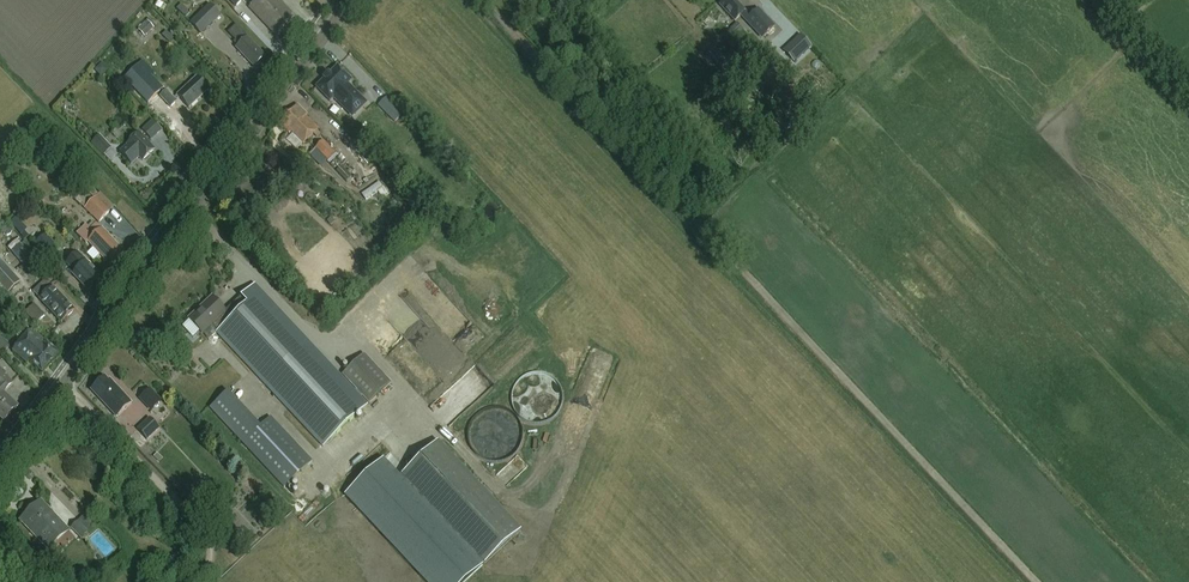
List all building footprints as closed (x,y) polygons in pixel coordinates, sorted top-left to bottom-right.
[(293,20),(290,17),(293,15),(278,0),(258,0),(249,8),(273,34),(275,32),(278,34),(293,20)] [(720,6),(735,22),(741,16),(747,22),(748,21),(764,37),(775,28),(758,10),(750,18),(745,12),(734,0),(726,0),(720,6)] [(201,35),(220,17),(210,5),(190,24),(201,35)] [(145,38),(154,30),(148,23),(138,31),(145,38)] [(737,24),(730,31),(736,37),(743,31),(737,24)] [(237,27),(229,34),(240,45),(236,49),(254,69),(256,67),(258,67),(260,65),(260,63),(266,58),(247,38),(248,38),(237,27)] [(786,55),(794,63),(811,48),(808,44),(800,36),(794,41),(783,52),(786,55)] [(721,59),(714,50),(714,49),(708,54),(715,63),(721,59)] [(104,75),(110,69),(104,63),(97,69),(104,75)] [(140,65),(125,80),(147,103),(163,89),(140,65)] [(333,99),(352,119),(367,104),(349,85),(353,82),(338,66),(315,88),(330,103),(333,99)] [(208,91),(197,78),(177,96),(189,109),(208,91)] [(170,108),(177,102),(166,90),(159,97),(170,108)] [(700,95),(687,107),(693,113),(697,109),(704,117),(713,109),(700,95)] [(394,122),(403,114),(387,97),(378,106),(394,122)] [(303,145),(319,130),(306,117),(307,116),(297,106),(284,120),(284,121),(280,125),(289,135),(291,133),(303,145)] [(152,121),(142,131),(152,141),(162,131),(152,121)] [(120,154),(131,165),(139,158),(143,162),(155,151),(139,134),(127,145),(128,146),(120,154)] [(104,155),(111,148),(99,136),(90,144),(102,157),(104,155)] [(327,163),(331,159),(335,155),(323,142),(314,150),(327,163)] [(396,174),(409,163),(400,154),(388,165),(396,174)] [(99,224),(114,210),(101,196),(86,210),(99,224)] [(17,216),(11,222),(27,239),(33,233),(17,216)] [(68,223),(63,218),(58,223),(63,228),(68,223)] [(101,230),(97,226),(91,231),(86,226),(77,235),(86,245),(87,243),(94,250),(108,264),(122,251),(102,229),(101,230)] [(9,234),(19,245),(12,252),(27,267),(39,255),(26,242),(13,229),(9,234)] [(44,236),(38,229),(28,239),(47,260),(59,249),(46,235),(44,236)] [(75,256),(66,263),(75,273),(72,276),(87,292),(88,291),(91,290),(93,288),(94,286),(101,278),(86,262),(83,265),(75,256)] [(20,282),(0,260),(0,282),(9,292),(20,282)] [(248,305),(216,334),(265,386),(310,344),(255,285),(241,297),(241,298),(248,305)] [(61,323),(74,311),(52,288),(39,300),(61,323)] [(212,297),(188,320),(202,335),(206,331),(212,338),(216,334),(248,305),(241,298),(225,312),(212,297)] [(36,319),(45,317),(42,305),(33,307),(36,319)] [(52,365),(59,356),(31,331),(25,338),(23,336),(18,341),(21,343),(13,352),(27,365),(30,363),(42,375),(52,365)] [(9,348),(0,339),(0,349),(4,353),(9,348)] [(310,344),(265,386),(323,448),(368,406),(360,398),(355,392),(310,344)] [(364,355),(342,375),(357,391),(355,392),(360,398),(362,396),(369,404),(391,384),(364,355)] [(18,408),(4,394),(13,385),(0,372),(0,418),(4,422),(18,408)] [(523,374),(516,416),(553,422),(560,380),(523,374)] [(110,381),(108,383),(104,379),(91,391),(117,418),(131,404),(110,381)] [(152,411),(163,401),(151,389),(140,399),(152,411)] [(261,427),(228,392),(209,409),(284,489),(313,462),(271,417),(261,427)] [(147,442),(160,430),(150,419),(137,431),(147,442)] [(402,476),(486,566),(521,533),(437,443),(402,476)] [(75,539),(68,532),(69,532),(40,502),(20,521),(49,551),(51,554),(61,545),(65,549),(75,539)] [(81,539),(88,534),(78,523),(71,529),(81,539)]
